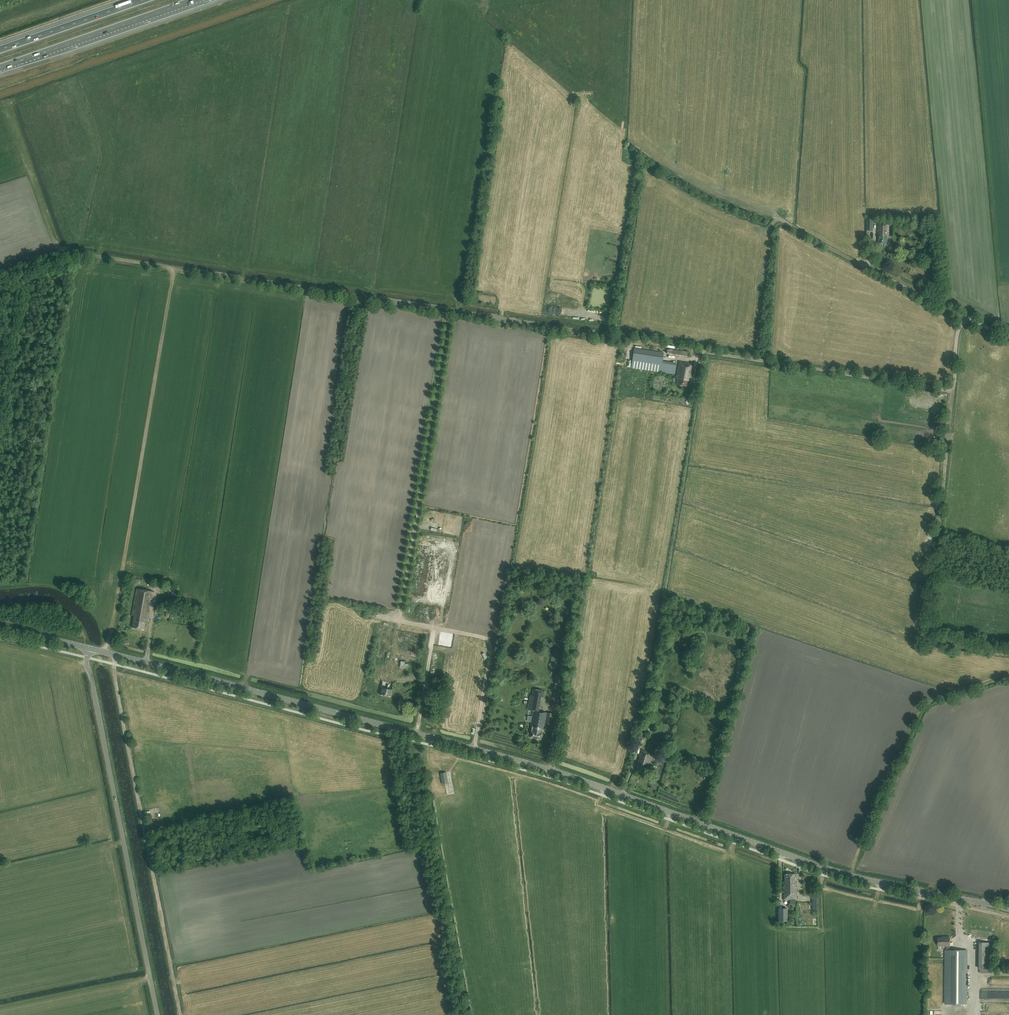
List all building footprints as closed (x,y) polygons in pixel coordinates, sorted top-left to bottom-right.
[(878,235),(879,235),(879,243),(887,243),(887,236),(889,236),(889,224),(878,223),(878,232),(879,232),(879,235),(878,235)] [(676,366),(667,365),(667,361),(662,361),(663,353),(634,348),(632,360),(662,365),(662,366),(659,366),(658,372),(666,373),(675,374),(676,366)] [(689,377),(692,378),(694,365),(679,362),(676,379),(677,379),(677,384),(687,386),(688,381),(689,377)] [(132,615),(134,616),(133,627),(145,630),(146,621),(149,621),(154,591),(136,588),(132,615)] [(417,661),(420,644),(417,644),(417,641),(411,639),(409,648),(414,649),(412,660),(417,661)] [(532,726),(530,737),(541,739),(543,727),(551,728),(554,714),(539,711),(541,697),(543,697),(544,691),(533,689),(532,695),(530,695),(528,709),(532,710),(532,711),(533,711),(531,724),(532,724),(532,726)] [(637,763),(639,764),(636,770),(644,773),(647,767),(648,767),(652,753),(641,750),(639,756),(640,757),(639,760),(638,760),(637,763)] [(442,784),(449,783),(447,772),(440,773),(442,784)] [(784,900),(797,900),(797,888),(798,888),(798,887),(797,887),(797,882),(795,882),(795,874),(785,874),(785,885),(784,885),(784,893),(785,893),(785,896),(784,896),(784,900)] [(779,921),(787,920),(787,909),(779,909),(778,909),(779,919),(779,921)] [(950,946),(950,937),(942,937),(942,938),(938,938),(938,946),(946,946),(946,950),(946,1004),(966,1004),(967,950),(950,950),(950,946)] [(980,942),(980,969),(989,969),(989,942),(980,942)]
